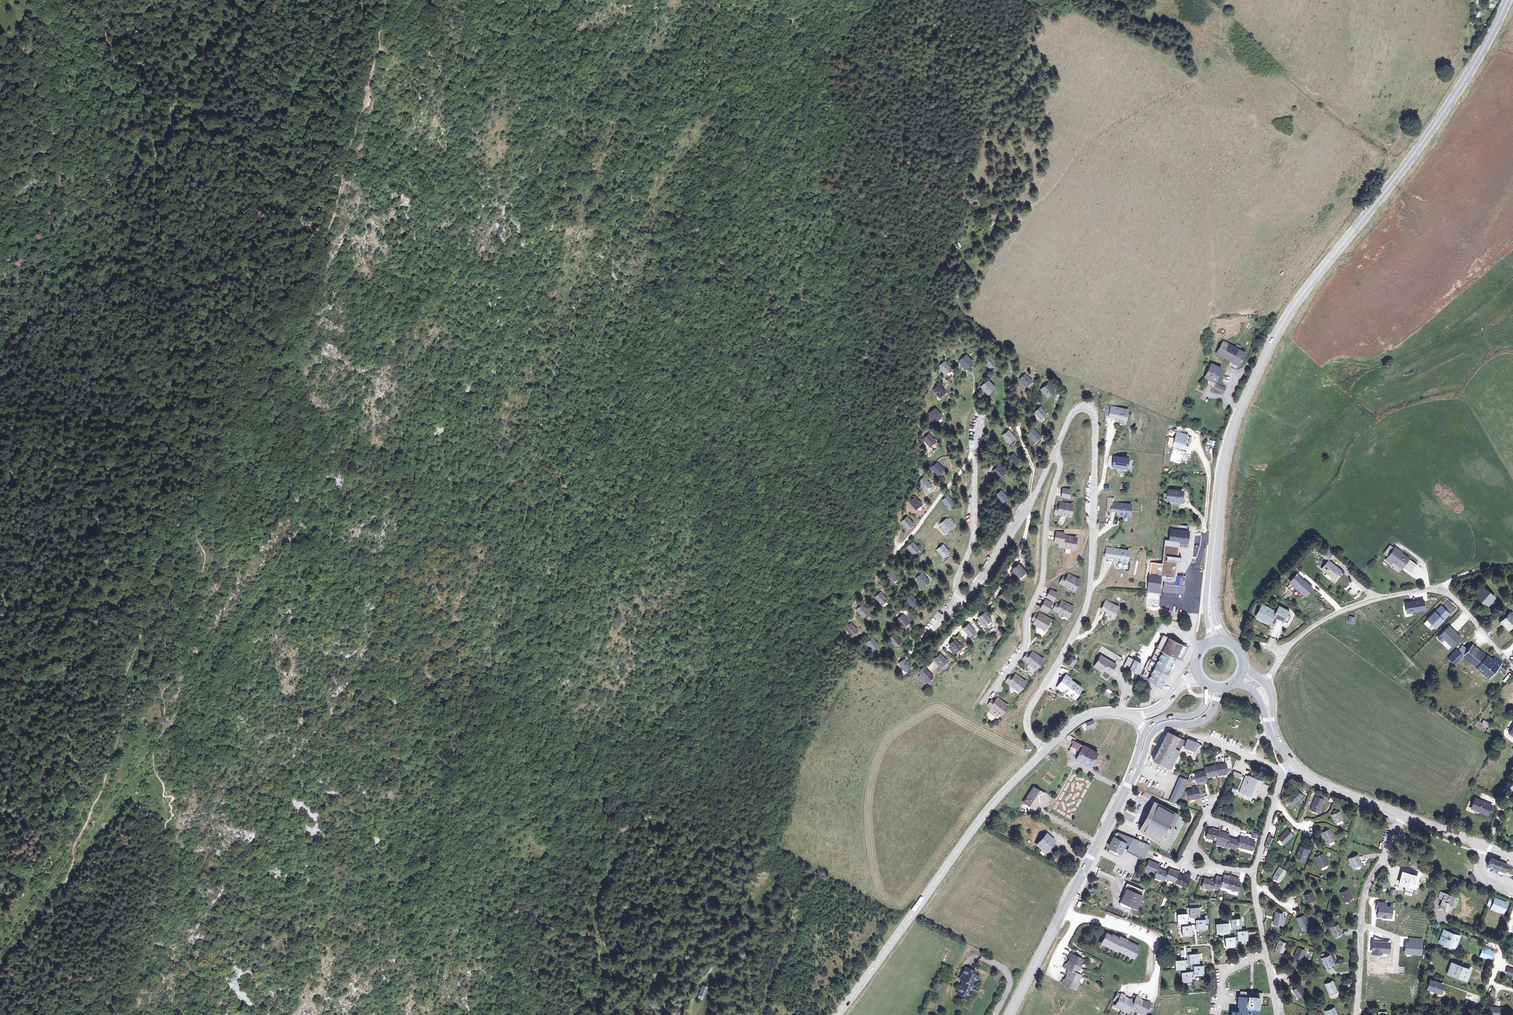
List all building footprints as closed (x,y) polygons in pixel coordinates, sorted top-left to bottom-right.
[(1224,342),(1218,354),(1242,364),(1247,352),(1224,342)] [(969,357),(964,361),(970,368),(975,364),(969,357)] [(993,358),(988,362),(994,369),(999,365),(993,358)] [(950,363),(945,367),(951,375),(956,370),(950,363)] [(1224,369),(1212,363),(1205,378),(1217,383),(1224,369)] [(1028,377),(1023,381),(1028,388),(1033,384),(1028,377)] [(1203,383),(1215,388),(1217,383),(1205,378),(1203,383)] [(994,381),(989,386),(994,393),(1000,388),(994,381)] [(1227,388),(1217,383),(1215,388),(1214,389),(1224,394),(1227,388)] [(1050,386),(1045,391),(1050,397),(1056,393),(1050,386)] [(943,387),(938,391),(944,398),(949,394),(943,387)] [(1133,413),(1117,409),(1115,418),(1130,422),(1133,413)] [(938,410),(932,414),(938,422),(944,418),(938,410)] [(1044,411),(1039,415),(1045,422),(1049,418),(1044,411)] [(1034,430),(1029,434),(1035,442),(1040,438),(1034,430)] [(1178,436),(1188,440),(1189,436),(1179,432),(1178,436)] [(1011,433),(1007,436),(1012,444),(1017,440),(1011,433)] [(931,435),(927,439),(933,446),(937,443),(931,435)] [(1185,450),(1188,440),(1178,436),(1175,446),(1185,450)] [(1172,452),(1170,461),(1180,463),(1182,454),(1172,452)] [(1016,456),(1012,460),(1017,467),(1022,464),(1016,456)] [(1131,461),(1116,460),(1115,470),(1130,471),(1131,461)] [(938,465),(934,469),(940,477),(944,473),(938,465)] [(999,466),(994,469),(1000,477),(1004,473),(999,466)] [(925,479),(920,483),(926,491),(931,487),(925,479)] [(1073,491),(1066,489),(1064,498),(1072,499),(1073,491)] [(947,490),(942,493),(948,500),(953,497),(947,490)] [(1004,490),(996,494),(1002,504),(1009,500),(1004,490)] [(1168,504),(1182,506),(1184,495),(1170,492),(1168,504)] [(916,498),(911,502),(919,510),(923,507),(916,498)] [(1072,517),(1073,514),(1075,505),(1063,503),(1062,508),(1058,507),(1058,512),(1057,514),(1072,517)] [(1113,511),(1118,512),(1118,515),(1131,516),(1132,505),(1113,503),(1113,511)] [(904,514),(900,518),(906,525),(910,521),(904,514)] [(947,520),(943,524),(950,533),(958,527),(952,519),(949,521),(947,520)] [(1189,544),(1191,531),(1171,529),(1170,540),(1166,540),(1161,581),(1165,581),(1163,592),(1183,594),(1185,579),(1175,578),(1180,543),(1189,544)] [(1067,534),(1059,533),(1057,543),(1061,543),(1060,547),(1076,550),(1078,538),(1066,536),(1067,534)] [(913,542),(909,546),(915,554),(919,550),(913,542)] [(943,546),(940,549),(946,557),(950,554),(943,546)] [(1129,551),(1108,548),(1106,556),(1115,558),(1115,560),(1128,562),(1129,551)] [(1396,552),(1390,548),(1383,556),(1388,560),(1390,558),(1398,565),(1400,562),(1404,564),(1402,567),(1407,571),(1413,562),(1397,550),(1396,552)] [(1336,579),(1342,571),(1329,561),(1323,569),(1336,579)] [(1417,566),(1413,562),(1407,571),(1411,574),(1417,566)] [(1018,566),(1014,570),(1020,576),(1024,572),(1018,566)] [(893,572),(888,576),(895,584),(899,580),(893,572)] [(923,574),(919,578),(926,585),(930,582),(923,574)] [(1067,579),(1065,578),(1061,584),(1075,592),(1081,581),(1070,575),(1067,579)] [(1313,588),(1298,575),(1291,583),(1307,596),(1313,588)] [(1493,597),(1483,588),(1476,596),(1486,605),(1493,597)] [(1058,594),(1052,590),(1048,597),(1054,601),(1058,594)] [(882,593),(877,596),(884,605),(888,601),(882,593)] [(1005,593),(1000,597),(1006,605),(1011,600),(1005,593)] [(912,595),(908,598),(915,606),(919,602),(912,595)] [(1425,610),(1423,601),(1406,603),(1408,613),(1425,610)] [(1052,605),(1045,602),(1041,609),(1048,612),(1052,605)] [(1073,608),(1063,602),(1060,606),(1057,604),(1056,607),(1069,615),(1073,608)] [(1102,610),(1107,612),(1106,615),(1114,619),(1119,608),(1106,602),(1102,610)] [(862,605),(858,609),(864,617),(869,613),(862,605)] [(1262,605),(1257,617),(1271,624),(1275,617),(1288,622),(1291,616),(1287,615),(1289,610),(1279,606),(1277,611),(1262,605)] [(1069,615),(1056,607),(1054,610),(1067,618),(1069,615)] [(1448,615),(1441,607),(1427,620),(1435,628),(1448,615)] [(1501,622),(1508,629),(1512,624),(1512,614),(1511,612),(1509,614),(1508,614),(1501,622)] [(905,613),(900,618),(906,626),(911,621),(905,613)] [(1039,615),(1036,613),(1032,620),(1035,621),(1034,624),(1044,630),(1050,620),(1040,613),(1039,615)] [(984,614),(980,618),(986,624),(990,621),(984,614)] [(851,623),(846,628),(853,635),(858,631),(851,623)] [(969,625),(964,630),(971,637),(975,633),(969,625)] [(1451,631),(1448,627),(1437,638),(1441,641),(1443,639),(1450,646),(1457,638),(1450,632),(1451,631)] [(895,635),(891,638),(897,646),(902,642),(895,635)] [(873,639),(868,643),(874,650),(879,646),(873,639)] [(1159,652),(1176,662),(1177,660),(1181,663),(1188,652),(1165,639),(1157,652),(1159,652)] [(955,641),(951,645),(953,648),(950,650),(954,654),(961,648),(955,641)] [(1504,673),(1506,668),(1505,667),(1505,666),(1503,664),(1502,665),(1501,665),(1502,664),(1494,657),(1491,660),(1472,644),(1467,649),(1463,653),(1461,655),(1461,656),(1462,657),(1482,673),(1488,679),(1498,668),(1504,673)] [(1461,656),(1461,655),(1463,653),(1467,649),(1461,645),(1456,651),(1455,649),(1447,659),(1454,664),(1462,657),(1461,656)] [(1124,660),(1104,647),(1100,655),(1103,657),(1096,667),(1111,676),(1118,666),(1116,665),(1119,661),(1122,663),(1124,660)] [(1159,663),(1171,671),(1176,662),(1159,652),(1154,661),(1159,663)] [(1044,660),(1035,653),(1031,657),(1029,655),(1024,660),(1037,670),(1044,660)] [(942,654),(936,659),(942,666),(948,661),(942,654)] [(905,659),(901,663),(907,670),(912,666),(905,659)] [(1079,662),(1075,659),(1071,665),(1075,668),(1079,662)] [(1126,665),(1138,673),(1141,667),(1129,660),(1126,665)] [(1000,673),(1003,675),(1009,664),(1005,662),(1000,673)] [(1155,669),(1168,677),(1171,671),(1159,663),(1155,669)] [(922,673),(919,677),(926,684),(933,677),(927,669),(922,673)] [(1143,679),(1161,689),(1168,677),(1155,669),(1152,674),(1147,672),(1143,679)] [(1008,681),(1007,682),(1019,692),(1021,689),(1026,682),(1017,674),(1014,678),(1011,676),(1008,681)] [(1075,699),(1082,689),(1066,677),(1059,688),(1075,699)] [(1008,706),(999,699),(996,703),(993,701),(988,706),(1001,716),(1008,706)] [(1093,721),(1086,725),(1089,730),(1095,726),(1093,721)] [(1186,742),(1168,732),(1156,754),(1167,759),(1174,762),(1182,746),(1185,747),(1199,753),(1202,745),(1187,739),(1186,742)] [(1091,767),(1098,754),(1074,742),(1075,740),(1070,737),(1068,740),(1073,743),(1069,750),(1078,755),(1076,759),(1091,767)] [(1167,759),(1156,754),(1151,761),(1170,770),(1174,762),(1167,759)] [(1204,771),(1194,774),(1196,783),(1207,780),(1206,777),(1227,773),(1227,772),(1229,772),(1230,768),(1229,760),(1225,761),(1225,763),(1204,768),(1204,771)] [(1248,776),(1241,791),(1257,797),(1263,783),(1271,786),(1273,780),(1255,772),(1252,778),(1248,776)] [(1180,777),(1170,800),(1177,803),(1187,780),(1180,777)] [(1198,789),(1187,791),(1189,800),(1200,797),(1198,789)] [(1044,797),(1033,790),(1024,804),(1033,810),(1038,803),(1040,804),(1044,797)] [(1297,793),(1289,801),(1292,805),(1301,797),(1297,793)] [(1491,807),(1474,800),(1470,810),(1486,817),(1491,807)] [(1023,804),(1018,801),(1014,807),(1019,810),(1023,804)] [(1187,819),(1155,803),(1141,831),(1163,842),(1159,848),(1169,853),(1187,819)] [(1320,805),(1314,803),(1311,814),(1316,815),(1320,805)] [(1339,813),(1333,815),(1337,824),(1342,822),(1339,813)] [(1230,834),(1209,829),(1207,838),(1218,841),(1221,842),(1228,844),(1227,846),(1238,849),(1239,846),(1249,849),(1252,840),(1241,837),(1240,841),(1230,838),(1230,834)] [(1330,832),(1325,835),(1330,845),(1335,843),(1330,832)] [(1127,851),(1144,858),(1150,845),(1117,833),(1110,847),(1108,849),(1116,852),(1117,850),(1121,852),(1123,848),(1128,850),(1127,851)] [(1292,836),(1288,833),(1278,842),(1282,846),(1292,836)] [(1053,842),(1044,835),(1035,846),(1043,853),(1053,842)] [(1304,860),(1307,849),(1301,847),(1297,858),(1304,860)] [(1322,855),(1317,858),(1321,867),(1326,865),(1322,855)] [(1350,860),(1352,864),(1355,868),(1362,864),(1358,856),(1350,860)] [(1507,865),(1490,858),(1487,866),(1491,867),(1501,871),(1504,873),(1507,865)] [(1159,865),(1149,860),(1146,869),(1156,873),(1154,876),(1164,880),(1166,878),(1186,887),(1189,878),(1169,869),(1168,872),(1158,868),(1159,865)] [(1285,874),(1280,872),(1274,882),(1279,885),(1285,874)] [(1418,877),(1402,872),(1399,883),(1415,887),(1418,877)] [(1215,881),(1204,877),(1201,886),(1212,889),(1213,886),(1219,888),(1220,886),(1237,891),(1240,882),(1223,877),(1222,880),(1216,878),(1215,881)] [(1126,893),(1123,901),(1137,907),(1144,891),(1129,885),(1126,893)] [(1348,890),(1341,893),(1344,902),(1352,899),(1348,890)] [(1456,897),(1445,893),(1441,891),(1439,896),(1442,898),(1439,907),(1446,909),(1447,908),(1449,904),(1453,905),(1456,897)] [(1311,894),(1306,896),(1310,906),(1315,903),(1311,894)] [(1489,898),(1486,905),(1491,907),(1491,908),(1503,913),(1506,903),(1495,898),(1494,900),(1489,898)] [(1377,905),(1377,917),(1391,918),(1392,906),(1377,905)] [(1190,913),(1187,913),(1187,916),(1196,915),(1199,915),(1199,906),(1190,906),(1190,913)] [(1287,914),(1279,912),(1276,925),(1284,927),(1287,914)] [(1183,922),(1183,925),(1187,925),(1187,916),(1187,913),(1177,913),(1178,922),(1183,922)] [(1199,919),(1199,915),(1196,915),(1197,928),(1206,928),(1205,919),(1199,919)] [(1304,916),(1299,919),(1307,933),(1312,930),(1304,916)] [(1231,923),(1229,923),(1229,928),(1238,927),(1241,927),(1241,918),(1231,919),(1231,923)] [(1229,928),(1229,923),(1216,923),(1217,932),(1224,932),(1225,934),(1229,934),(1229,928)] [(1187,925),(1183,925),(1182,925),(1183,935),(1192,934),(1192,929),(1194,929),(1193,925),(1187,925)] [(1339,925),(1331,928),(1335,937),(1343,933),(1339,925)] [(1241,931),(1241,927),(1238,927),(1238,936),(1238,940),(1248,940),(1247,930),(1241,931)] [(1111,937),(1106,934),(1101,942),(1117,951),(1118,950),(1133,958),(1138,948),(1127,942),(1128,941),(1119,937),(1118,939),(1112,935),(1111,937)] [(1457,938),(1444,934),(1441,944),(1454,949),(1457,938)] [(1235,949),(1235,946),(1235,940),(1238,940),(1238,936),(1226,937),(1226,946),(1230,946),(1230,949),(1235,949)] [(1406,941),(1405,954),(1422,955),(1423,942),(1424,938),(1409,937),(1408,941),(1406,941)] [(1372,940),(1372,952),(1371,954),(1382,954),(1382,953),(1390,953),(1390,941),(1372,940)] [(1288,943),(1283,941),(1278,952),(1284,954),(1288,943)] [(1306,951),(1297,947),(1293,958),(1302,962),(1306,951)] [(1492,952),(1483,949),(1480,957),(1490,960),(1492,952)] [(1188,963),(1195,962),(1199,962),(1199,953),(1189,953),(1189,958),(1187,958),(1188,963)] [(1063,968),(1067,970),(1075,974),(1082,960),(1070,954),(1068,958),(1069,958),(1066,965),(1065,964),(1063,968)] [(1331,955),(1327,957),(1331,965),(1335,963),(1331,955)] [(1182,972),(1185,972),(1185,968),(1184,959),(1175,959),(1175,969),(1181,969),(1182,972)] [(1199,962),(1195,962),(1195,965),(1194,965),(1194,971),(1195,974),(1195,975),(1204,974),(1203,964),(1199,965),(1199,962)] [(1469,970),(1454,965),(1451,974),(1466,980),(1469,970)] [(976,988),(972,986),(977,978),(972,975),(974,973),(972,972),(964,968),(958,980),(962,981),(955,992),(955,994),(965,999),(966,998),(968,992),(972,994),(976,988)] [(1075,974),(1067,970),(1065,973),(1067,974),(1064,981),(1062,980),(1060,984),(1073,990),(1080,976),(1075,974)] [(1195,974),(1194,971),(1185,972),(1182,972),(1181,972),(1182,981),(1192,981),(1192,975),(1195,974)] [(1442,984),(1430,980),(1427,988),(1439,993),(1442,989),(1442,984)] [(1334,981),(1329,983),(1333,992),(1337,990),(1334,981)] [(702,986),(697,999),(703,1001),(708,988),(702,986)] [(1301,986),(1297,990),(1303,998),(1307,994),(1301,986)] [(1241,991),(1240,1012),(1233,1012),(1233,1014),(1260,1014),(1260,1004),(1263,1004),(1263,993),(1241,991)] [(1148,1004),(1148,1003),(1145,1001),(1145,1003),(1137,999),(1138,998),(1135,996),(1133,1001),(1130,999),(1129,1001),(1121,997),(1122,996),(1119,994),(1118,995),(1115,1002),(1112,1007),(1126,1014),(1129,1009),(1141,1014),(1142,1014),(1144,1011),(1148,1004)] [(1474,1004),(1466,1001),(1464,1007),(1472,1010),(1474,1004)]
